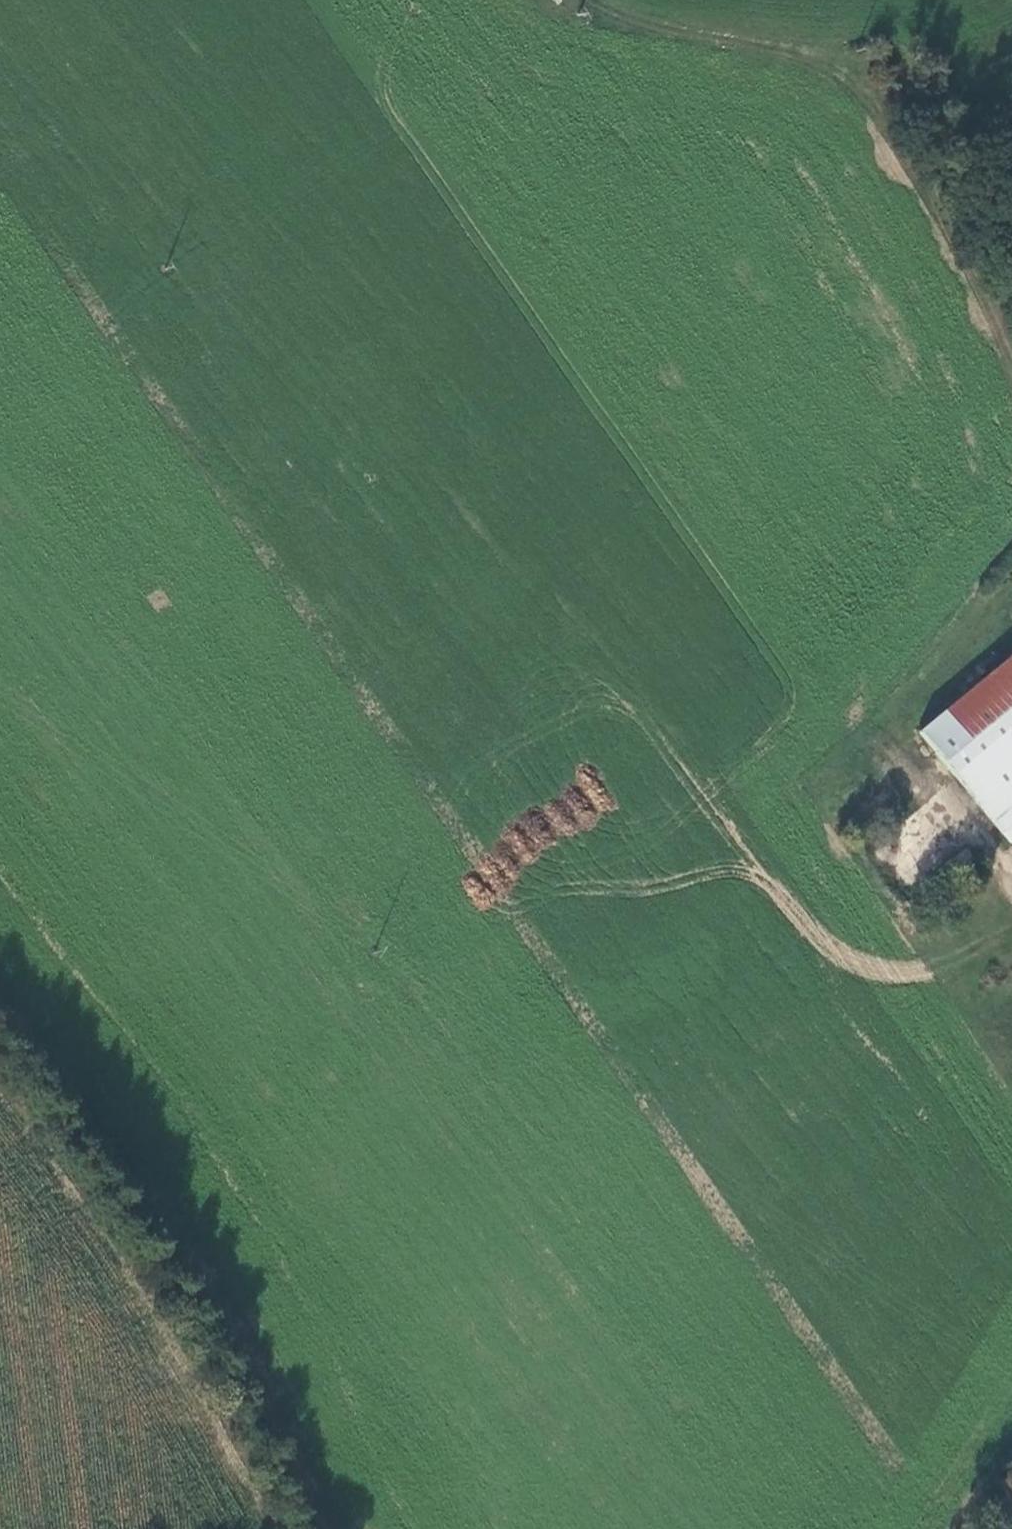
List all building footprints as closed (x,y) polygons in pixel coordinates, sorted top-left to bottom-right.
[(917,731),(1007,836),(1011,832),(1011,653),(917,731)]
